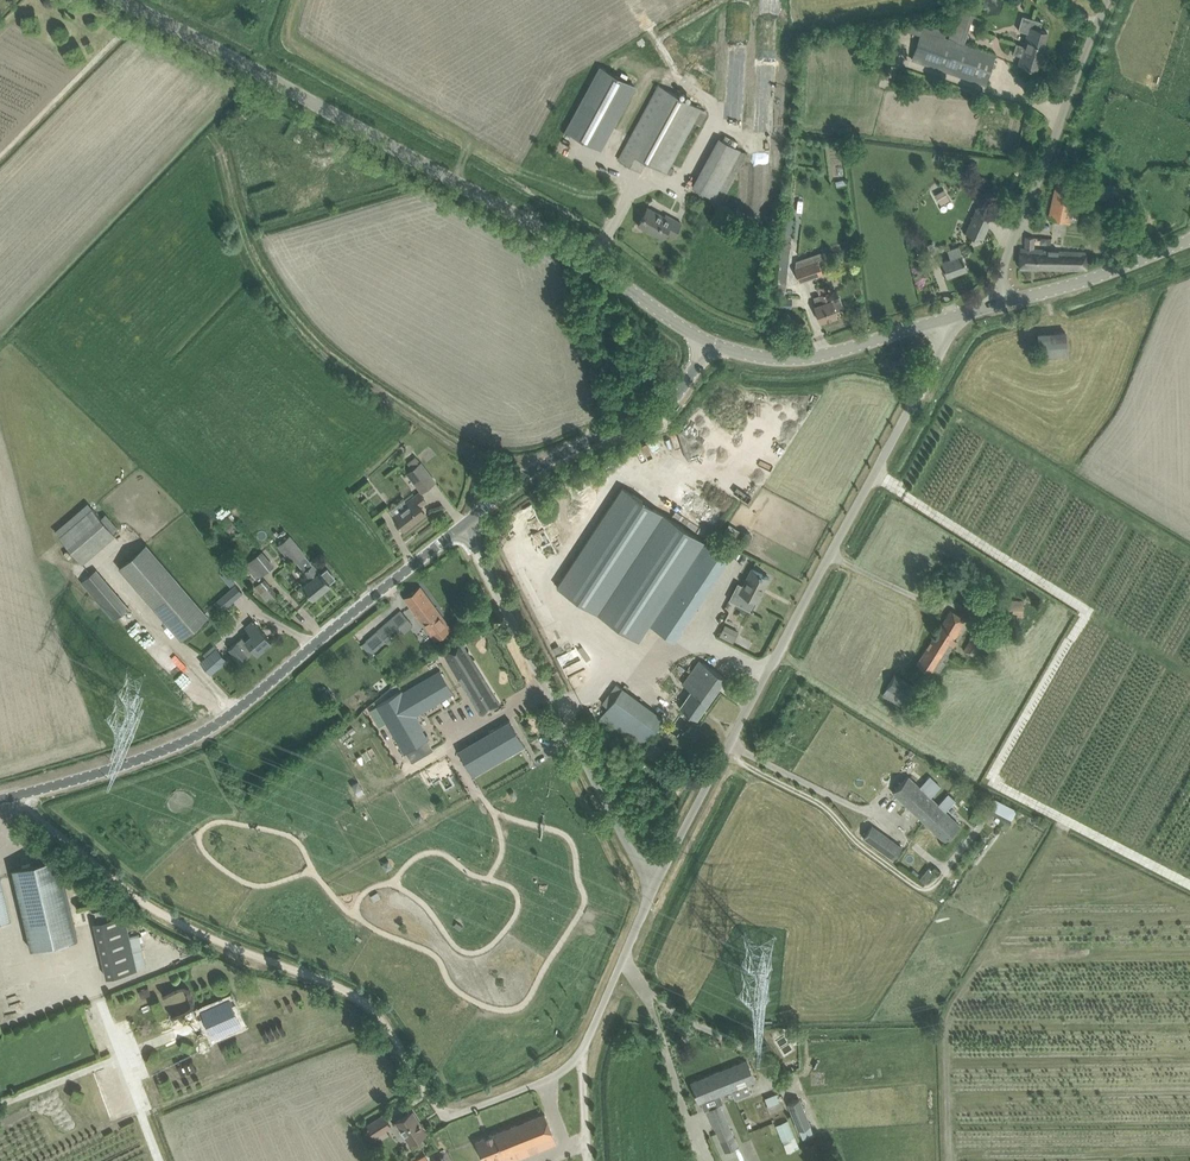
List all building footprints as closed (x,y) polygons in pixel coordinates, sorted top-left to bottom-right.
[(949,38),(965,43),(974,14),(958,9),(949,38)] [(1018,30),(1028,33),(1019,64),(1036,70),(1047,32),(1040,29),(1042,21),(1023,15),(1018,30)] [(905,29),(921,35),(912,60),(986,85),(995,55),(946,39),(948,32),(909,19),(905,29)] [(600,149),(634,85),(601,67),(566,131),(600,149)] [(620,157),(642,170),(648,160),(668,171),(703,108),(661,84),(620,157)] [(720,191),(698,178),(694,186),(715,199),(720,191)] [(1049,218),(1069,223),(1077,188),(1056,183),(1049,218)] [(944,189),(935,194),(941,204),(950,199),(944,189)] [(638,225),(663,238),(666,232),(674,236),(681,223),(666,214),(665,216),(648,207),(638,225)] [(966,233),(982,240),(993,216),(977,209),(966,233)] [(793,233),(794,215),(787,215),(786,232),(793,233)] [(1020,268),(1086,270),(1086,252),(1059,250),(1059,247),(1056,247),(1056,250),(1034,248),(1035,237),(1025,236),(1025,248),(1020,248),(1020,268)] [(941,261),(943,265),(947,276),(967,269),(959,246),(948,250),(950,258),(941,261)] [(794,267),(799,282),(823,274),(818,259),(794,267)] [(815,306),(816,310),(820,321),(837,316),(832,300),(831,300),(829,292),(820,295),(822,303),(815,306)] [(1040,355),(1068,355),(1067,330),(1039,331),(1040,355)] [(892,361),(895,369),(907,365),(904,357),(892,361)] [(409,474),(405,477),(408,481),(412,478),(422,491),(435,481),(421,462),(408,473),(409,474)] [(639,640),(649,624),(674,641),(729,557),(705,541),(622,487),(557,586),(639,640)] [(408,505),(395,516),(394,516),(404,529),(425,513),(420,506),(426,501),(419,493),(406,503),(408,505)] [(82,563),(115,533),(89,503),(56,533),(82,563)] [(738,544),(745,533),(730,524),(723,536),(738,544)] [(310,579),(302,586),(313,599),(330,585),(329,583),(335,578),(327,568),(321,573),(319,571),(319,572),(305,555),(305,554),(289,535),(278,544),(294,564),(297,562),(304,571),(303,571),(310,579)] [(179,639),(208,616),(147,541),(119,565),(179,639)] [(244,565),(256,580),(274,565),(262,551),(244,565)] [(952,562),(943,574),(953,581),(961,569),(952,562)] [(80,581),(114,620),(129,606),(96,568),(80,581)] [(742,593),(736,604),(750,610),(755,600),(757,601),(769,578),(759,572),(752,569),(740,592),(742,593)] [(254,587),(269,605),(279,596),(265,579),(254,587)] [(236,585),(215,603),(221,610),(242,592),(236,585)] [(404,598),(435,640),(451,628),(420,587),(404,598)] [(998,616),(1023,617),(1023,603),(998,602),(998,616)] [(955,639),(967,619),(951,609),(917,664),(936,676),(953,649),(953,646),(957,640),(955,639)] [(366,640),(372,648),(409,619),(401,610),(366,640)] [(228,648),(241,663),(255,651),(257,654),(271,641),(253,620),(245,627),(251,634),(245,639),(243,636),(228,648)] [(738,632),(741,625),(727,620),(724,627),(738,632)] [(719,636),(734,641),(737,633),(722,628),(719,636)] [(963,651),(973,656),(976,652),(982,656),(988,644),(982,641),(983,639),(974,633),(963,651)] [(461,642),(444,652),(459,678),(460,677),(467,690),(480,714),(499,703),(461,642)] [(201,661),(211,673),(226,659),(216,648),(201,661)] [(700,660),(685,680),(711,699),(726,678),(700,660)] [(402,691),(376,706),(404,753),(429,738),(415,714),(427,707),(428,708),(428,706),(439,700),(440,701),(440,700),(440,699),(451,692),(452,694),(453,693),(439,670),(438,670),(439,672),(427,678),(427,677),(426,678),(427,679),(415,686),(415,684),(414,685),(415,686),(403,693),(402,691)] [(881,695),(904,709),(909,701),(918,687),(894,673),(886,687),(881,695)] [(711,699),(685,680),(683,684),(691,690),(679,707),(697,719),(711,699)] [(603,703),(608,707),(600,717),(642,747),(663,718),(617,684),(603,703)] [(319,694),(325,702),(333,696),(326,688),(319,694)] [(454,742),(468,768),(500,750),(497,745),(517,734),(506,713),(456,741),(454,742)] [(653,740),(645,752),(661,765),(666,759),(661,756),(666,750),(653,740)] [(673,769),(664,763),(659,770),(668,776),(673,769)] [(901,783),(893,792),(945,841),(953,832),(960,825),(945,811),(956,800),(948,793),(938,804),(931,797),(941,786),(929,776),(919,786),(909,776),(901,784),(901,783)] [(1021,820),(1024,815),(995,799),(988,811),(1009,822),(1013,816),(1021,820)] [(863,838),(892,859),(901,847),(872,826),(863,838)] [(11,867),(31,949),(78,938),(58,856),(11,867)] [(12,918),(0,869),(0,921),(12,918)] [(89,889),(83,890),(86,902),(92,900),(89,889)] [(93,922),(106,977),(137,970),(124,914),(93,922)] [(215,1004),(201,1011),(210,1032),(217,1029),(220,1035),(227,1032),(234,1028),(232,1023),(239,1020),(230,998),(215,1004)] [(691,1082),(698,1103),(755,1081),(747,1060),(691,1082)] [(765,1097),(768,1106),(779,1101),(776,1093),(765,1097)] [(809,1125),(799,1099),(788,1103),(798,1130),(809,1125)] [(723,1152),(719,1154),(722,1160),(745,1160),(738,1145),(720,1103),(705,1110),(723,1152)] [(396,1121),(400,1127),(399,1130),(402,1134),(405,1134),(410,1143),(426,1133),(412,1111),(396,1121)] [(476,1141),(484,1160),(486,1160),(503,1154),(506,1160),(512,1160),(556,1143),(545,1113),(476,1141)] [(367,1125),(375,1136),(391,1126),(383,1115),(367,1125)] [(775,1125),(782,1141),(794,1136),(788,1120),(775,1125)] [(815,1159),(809,1145),(804,1147),(809,1160),(815,1159)] [(424,1151),(401,1160),(428,1160),(424,1151)]
